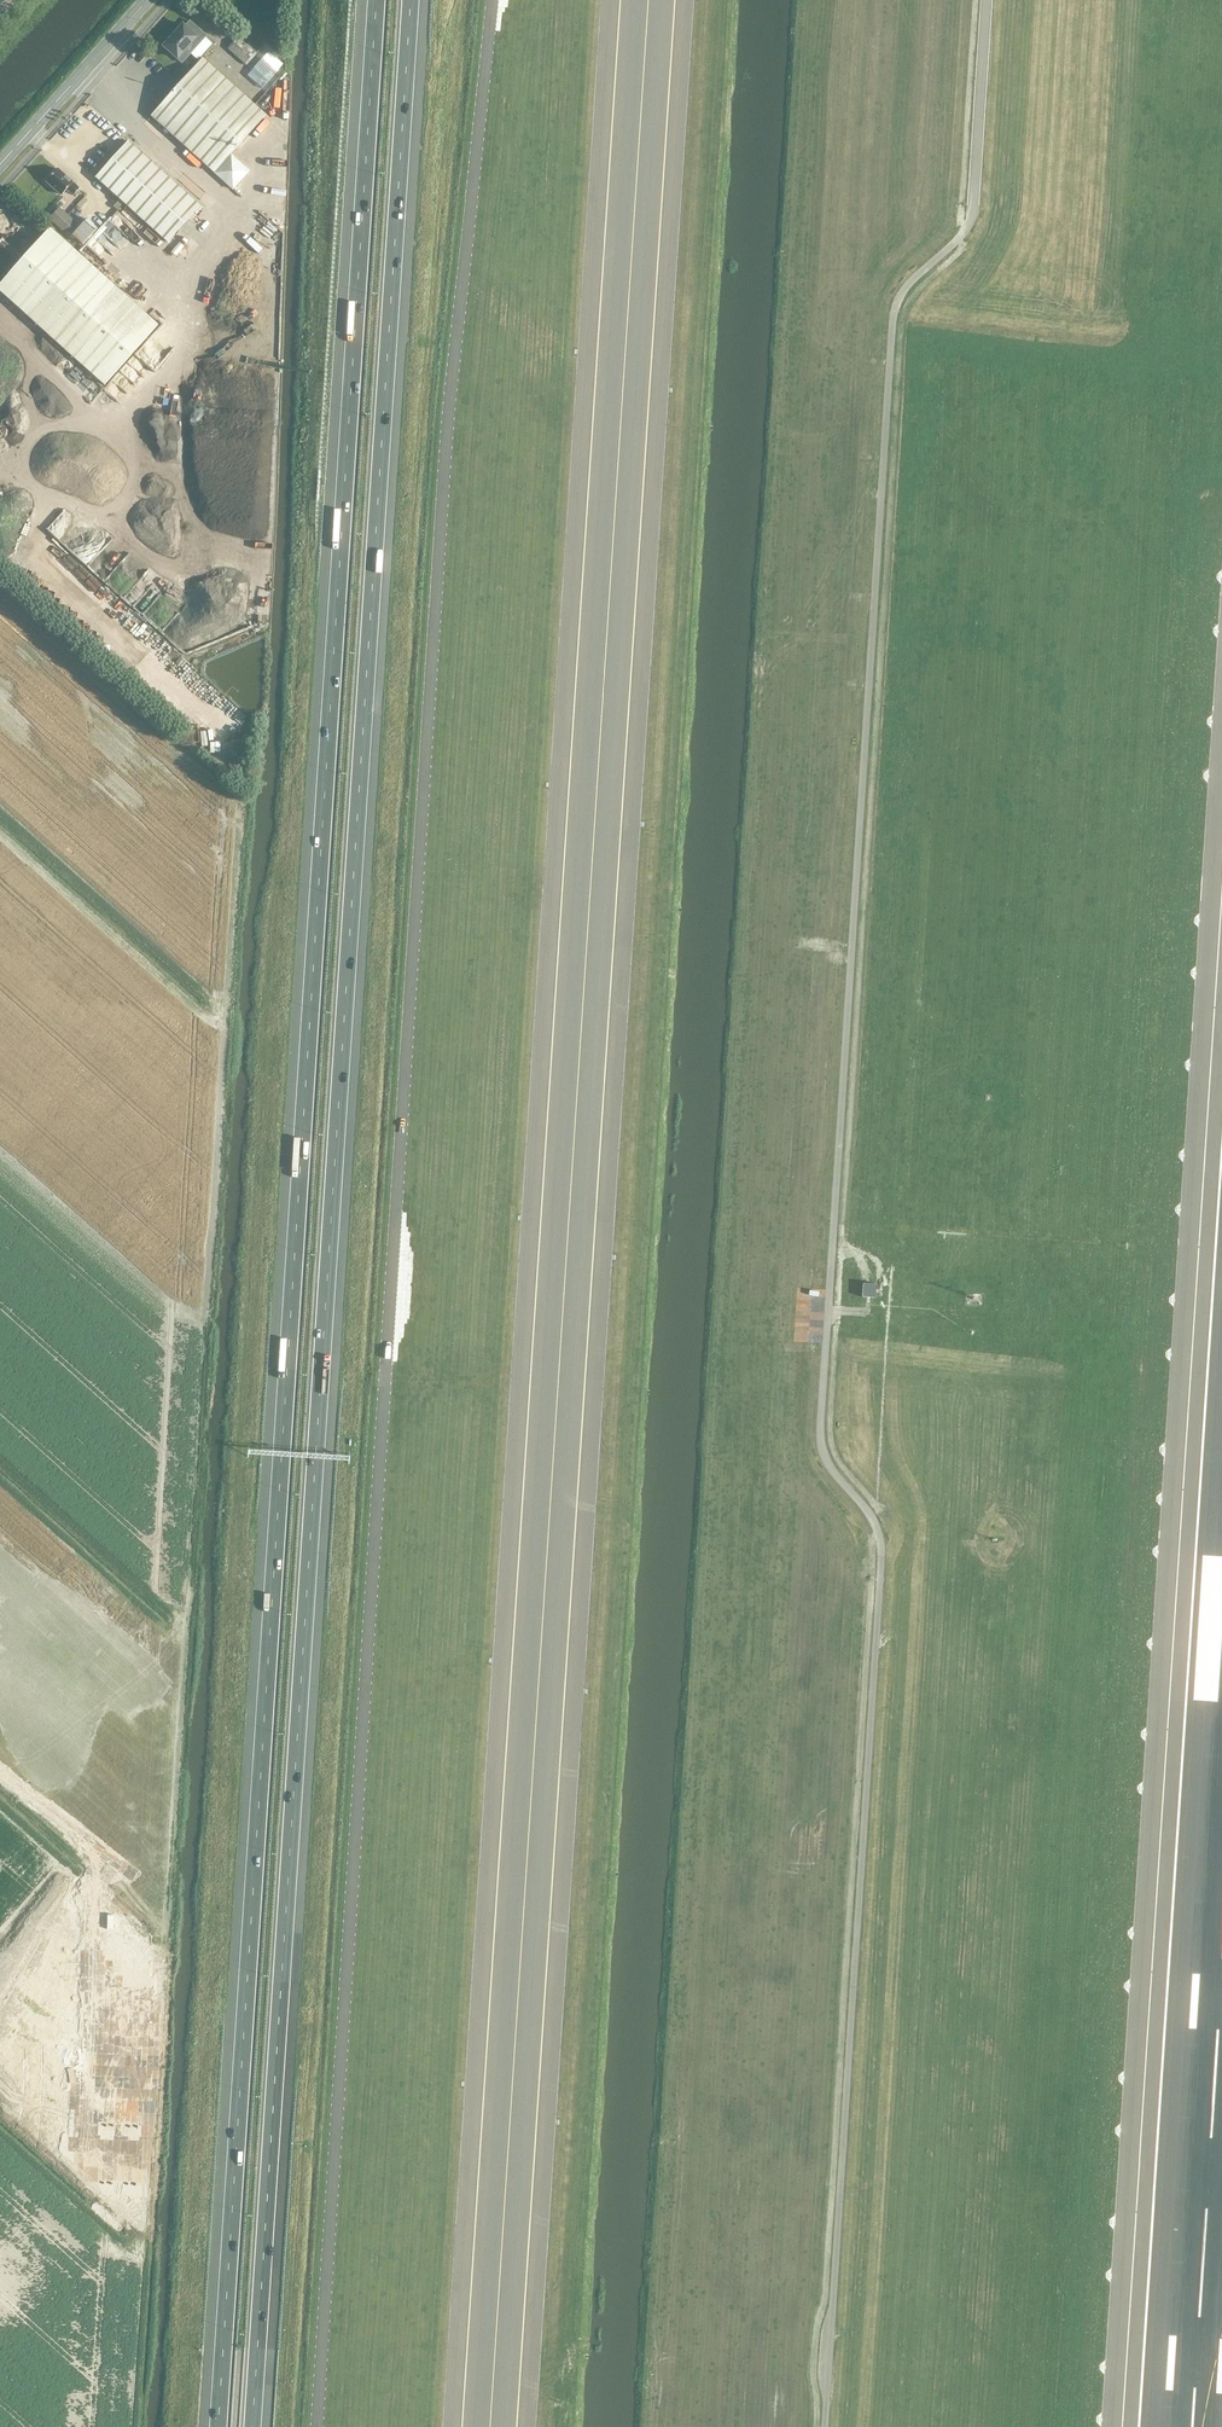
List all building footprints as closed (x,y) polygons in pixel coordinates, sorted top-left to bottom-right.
[(182,63),(206,36),(190,21),(185,26),(183,25),(163,46),(182,63)] [(228,47),(245,62),(255,51),(238,36),(228,47)] [(211,44),(205,51),(210,55),(216,48),(211,44)] [(178,68),(185,75),(200,59),(192,53),(178,68)] [(152,115),(215,171),(234,188),(249,170),(231,153),(266,114),(203,58),(152,115)] [(167,243),(200,206),(129,141),(95,178),(167,243)] [(74,193),(80,187),(58,167),(46,180),(62,194),(67,189),(69,191),(70,190),(74,193)] [(83,197),(73,208),(77,212),(87,201),(83,197)] [(75,222),(59,207),(48,218),(65,233),(75,222)] [(0,283),(0,292),(103,385),(157,325),(49,228),(0,283)] [(863,1283),(862,1297),(876,1297),(876,1284),(863,1283)]
